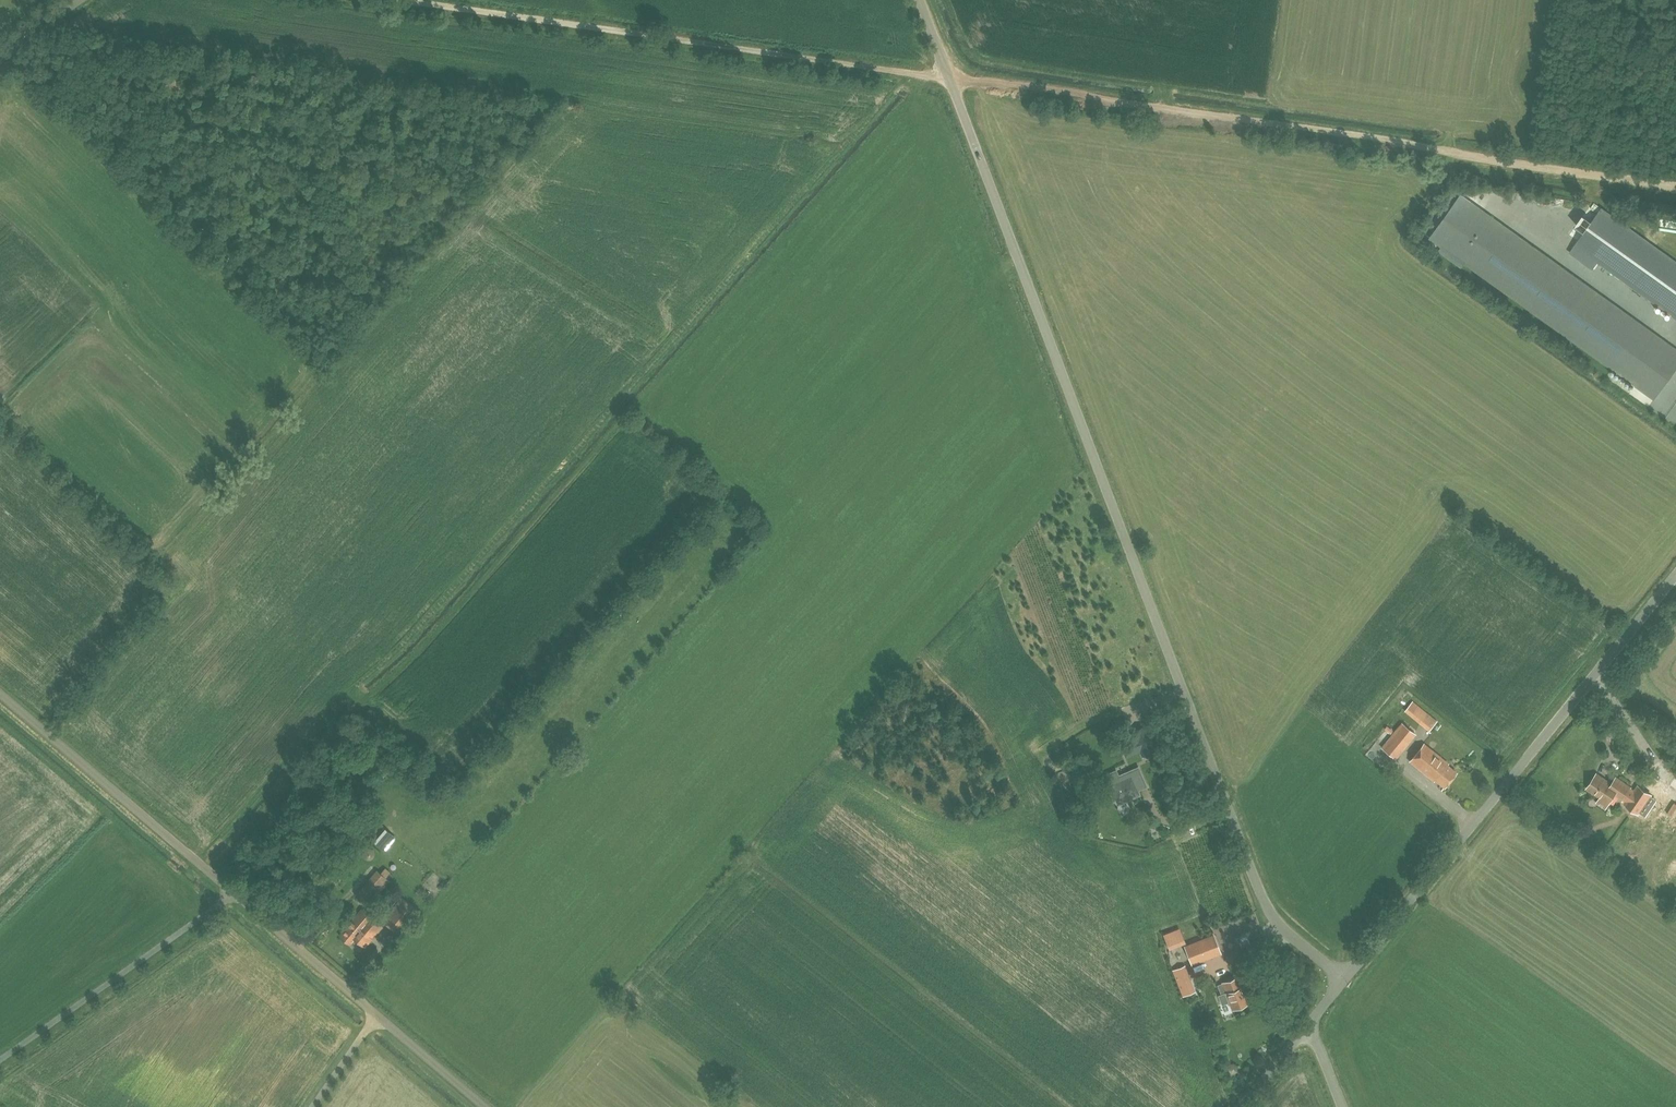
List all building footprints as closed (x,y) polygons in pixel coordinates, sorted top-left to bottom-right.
[(1430,237),(1654,398),(1675,368),(1675,349),(1461,194),(1430,237)] [(1602,207),(1592,221),(1583,214),(1575,225),(1584,231),(1574,245),(1675,319),(1675,260),(1602,207)] [(1429,730),(1437,721),(1413,701),(1405,710),(1429,730)] [(1396,759),(1417,734),(1402,722),(1381,747),(1396,759)] [(1139,742),(1145,755),(1157,750),(1152,737),(1139,742)] [(1424,744),(1410,760),(1434,780),(1435,779),(1444,786),(1456,772),(1447,764),(1448,763),(1424,744)] [(1087,775),(1081,763),(1069,768),(1075,780),(1087,775)] [(1109,792),(1113,790),(1119,803),(1139,794),(1138,791),(1148,786),(1139,765),(1119,774),(1117,768),(1101,775),(1109,792)] [(1597,774),(1587,788),(1600,797),(1595,803),(1599,805),(1599,804),(1603,806),(1602,807),(1605,809),(1609,803),(1615,793),(1627,801),(1626,804),(1639,813),(1651,794),(1638,785),(1634,791),(1630,788),(1631,787),(1616,777),(1612,784),(1597,774)] [(1666,794),(1654,818),(1675,829),(1675,799),(1666,794)] [(380,873),(361,896),(369,904),(389,880),(380,873)] [(317,897),(309,891),(303,897),(311,904),(317,897)] [(403,897),(384,918),(386,920),(384,922),(394,930),(396,928),(400,931),(418,911),(403,897)] [(354,938),(365,947),(377,932),(382,926),(362,908),(339,935),(349,944),(354,938)] [(1163,933),(1169,949),(1177,945),(1171,930),(1163,933)] [(1183,946),(1191,966),(1221,954),(1214,934),(1183,946)] [(1232,1009),(1249,1002),(1243,986),(1239,976),(1222,982),(1226,992),(1226,993),(1232,1009)] [(1182,995),(1183,995),(1195,990),(1191,981),(1178,986),(1181,992),(1182,995)]
